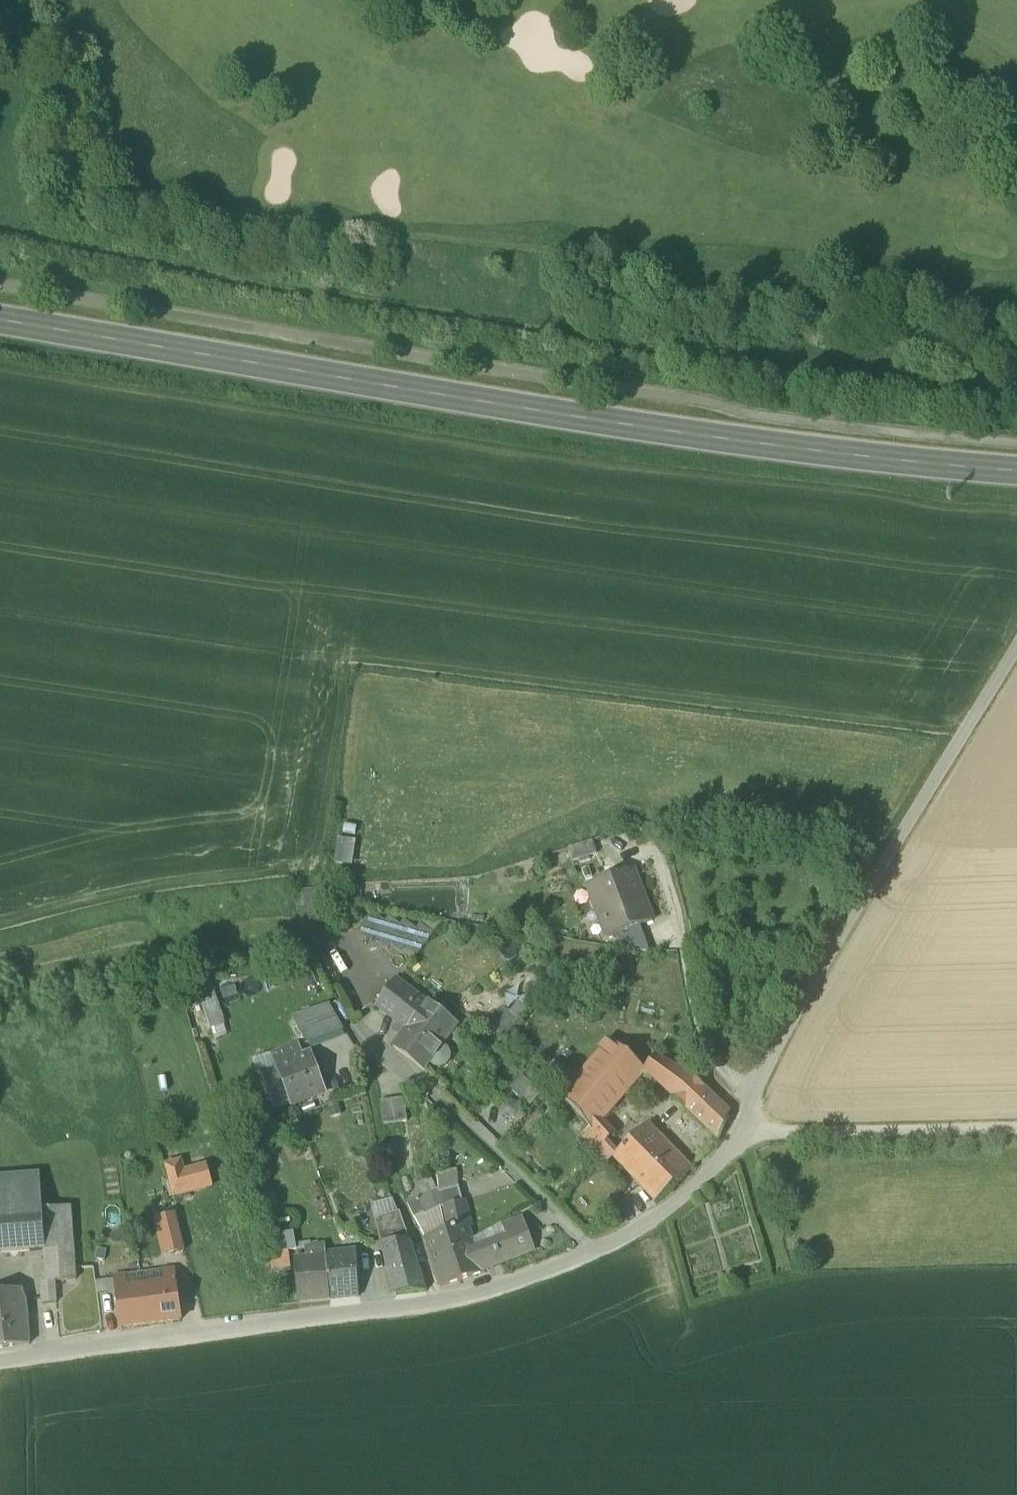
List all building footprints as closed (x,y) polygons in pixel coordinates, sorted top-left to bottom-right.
[(334,837),(331,863),(347,865),(350,839),(334,837)] [(568,849),(572,862),(596,854),(591,841),(568,849)] [(588,886),(608,938),(652,922),(652,921),(651,921),(632,870),(633,870),(633,869),(588,886)] [(299,890),(305,920),(315,918),(309,888),(299,890)] [(388,943),(400,928),(389,920),(384,926),(373,918),(361,934),(372,942),(375,938),(385,946),(388,943)] [(400,928),(388,943),(401,952),(405,947),(416,956),(432,935),(420,927),(416,933),(404,924),(401,929),(400,928)] [(630,952),(649,953),(641,930),(617,939),(621,951),(630,952)] [(377,1008),(397,1023),(414,993),(397,981),(377,1008)] [(457,1026),(414,993),(397,1023),(406,1030),(392,1047),(424,1071),(429,1064),(443,1046),(457,1026)] [(507,1011),(500,1006),(485,1027),(504,1040),(528,1004),(516,996),(507,1011)] [(203,1003),(210,1028),(223,1024),(216,999),(203,1003)] [(293,1019),(307,1043),(342,1030),(328,1007),(293,1019)] [(602,1121),(644,1072),(643,1071),(645,1070),(609,1040),(561,1097),(592,1132),(602,1144),(614,1134),(602,1121)] [(272,1055),(276,1066),(290,1102),(292,1106),(324,1093),(310,1053),(302,1056),(297,1045),(272,1055)] [(443,1046),(429,1064),(434,1068),(440,1068),(446,1066),(449,1062),(450,1056),(448,1050),(443,1046)] [(644,1072),(674,1099),(694,1078),(655,1056),(645,1070),(643,1071),(644,1072)] [(274,1108),(290,1102),(276,1066),(260,1073),(274,1108)] [(674,1099),(686,1110),(705,1090),(694,1078),(674,1099)] [(730,1114),(705,1090),(686,1110),(717,1139),(730,1114)] [(380,1102),(384,1126),(407,1123),(404,1099),(380,1102)] [(501,1112),(508,1117),(516,1114),(518,1106),(511,1100),(503,1103),(501,1112)] [(630,1174),(655,1202),(693,1170),(692,1170),(648,1124),(614,1157),(630,1174)] [(579,1144),(601,1169),(614,1157),(602,1144),(592,1132),(579,1144)] [(165,1166),(173,1197),(211,1187),(206,1166),(183,1173),(181,1162),(165,1166)] [(0,1178),(0,1213),(43,1210),(39,1175),(0,1178)] [(433,1177),(418,1181),(421,1191),(436,1188),(433,1177)] [(432,1194),(439,1210),(441,1209),(441,1207),(462,1201),(459,1188),(439,1193),(438,1189),(431,1193),(432,1194)] [(407,1204),(414,1220),(424,1215),(425,1216),(439,1210),(432,1194),(431,1193),(407,1204)] [(441,1207),(441,1209),(446,1233),(424,1240),(433,1267),(446,1264),(444,1258),(462,1251),(460,1243),(473,1239),(469,1227),(471,1227),(465,1200),(462,1201),(441,1207)] [(70,1209),(43,1210),(45,1250),(44,1250),(45,1269),(75,1266),(70,1209)] [(414,1220),(424,1240),(446,1233),(441,1209),(439,1210),(425,1216),(424,1215),(414,1220)] [(44,1250),(45,1250),(43,1210),(0,1213),(0,1253),(44,1250)] [(376,1216),(378,1227),(403,1225),(398,1210),(396,1211),(376,1216)] [(166,1241),(169,1254),(184,1251),(176,1216),(161,1219),(164,1231),(171,1229),(173,1239),(166,1241)] [(164,1231),(161,1219),(153,1221),(161,1256),(169,1254),(166,1241),(173,1239),(171,1229),(164,1231)] [(503,1229),(507,1239),(527,1231),(523,1220),(503,1229)] [(377,1227),(381,1243),(409,1241),(403,1225),(378,1227),(377,1227)] [(503,1229),(473,1240),(472,1241),(476,1251),(507,1239),(503,1229)] [(527,1231),(507,1239),(476,1251),(472,1241),(473,1240),(473,1239),(460,1243),(462,1251),(444,1258),(446,1264),(433,1267),(440,1287),(484,1273),(483,1270),(534,1250),(527,1231)] [(381,1243),(394,1295),(425,1291),(409,1241),(381,1243)] [(305,1249),(307,1258),(326,1253),(325,1245),(305,1249)] [(356,1250),(326,1253),(330,1301),(358,1298),(356,1250)] [(298,1304),(330,1301),(326,1253),(307,1258),(294,1259),(295,1267),(298,1304)] [(40,1282),(42,1305),(56,1304),(54,1282),(76,1280),(75,1266),(45,1269),(46,1281),(40,1282)] [(114,1277),(116,1292),(176,1284),(174,1270),(114,1277)] [(181,1321),(176,1284),(116,1292),(121,1329),(181,1321)] [(0,1293),(0,1350),(29,1345),(25,1302),(25,1303),(22,1291),(21,1291),(0,1293)]
